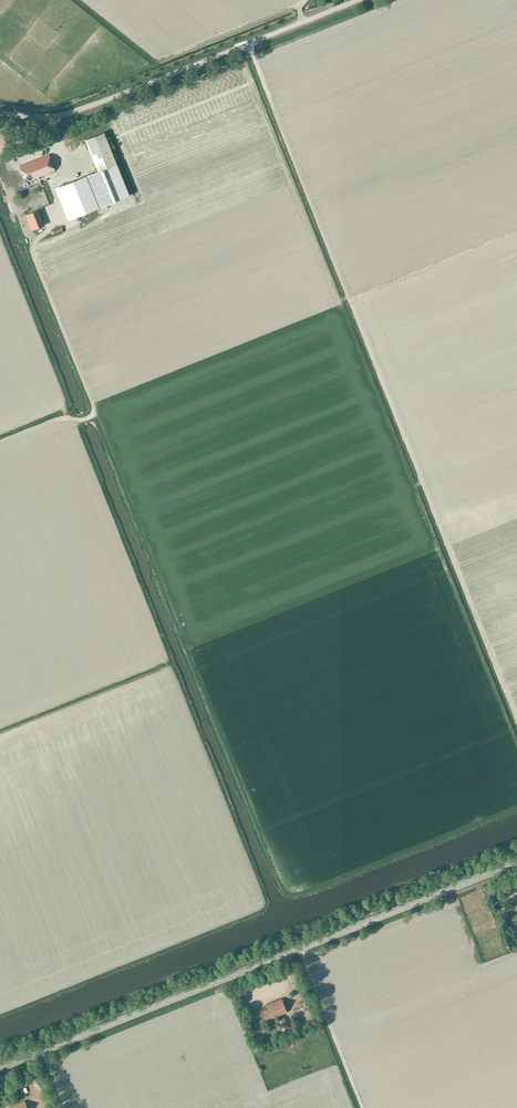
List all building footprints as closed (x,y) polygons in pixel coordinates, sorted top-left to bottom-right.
[(105,134),(86,142),(99,173),(88,177),(101,208),(131,196),(105,134)] [(19,166),(26,182),(55,170),(49,154),(19,166)] [(87,175),(62,186),(75,217),(100,206),(87,175)] [(26,215),(31,230),(45,225),(39,209),(26,215)] [(262,1012),(265,1020),(270,1018),(270,1019),(287,1012),(282,998),(266,1004),(268,1009),(262,1012)] [(278,1017),(282,1028),(287,1026),(283,1016),(278,1017)]
